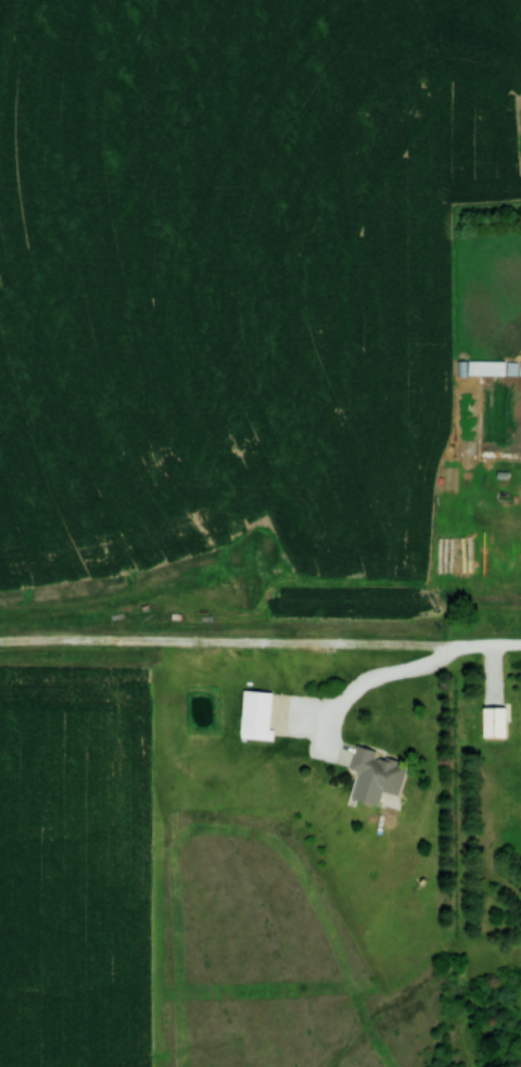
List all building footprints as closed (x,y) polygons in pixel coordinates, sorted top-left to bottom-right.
[(503,361),(457,361),(457,376),(503,376),(503,361)] [(267,740),(268,692),(236,691),(235,739),(267,740)] [(502,707),(477,707),(477,738),(502,738),(502,707)] [(353,772),(345,799),(372,807),(378,791),(392,796),(403,763),(352,747),(345,770),(353,772)]
